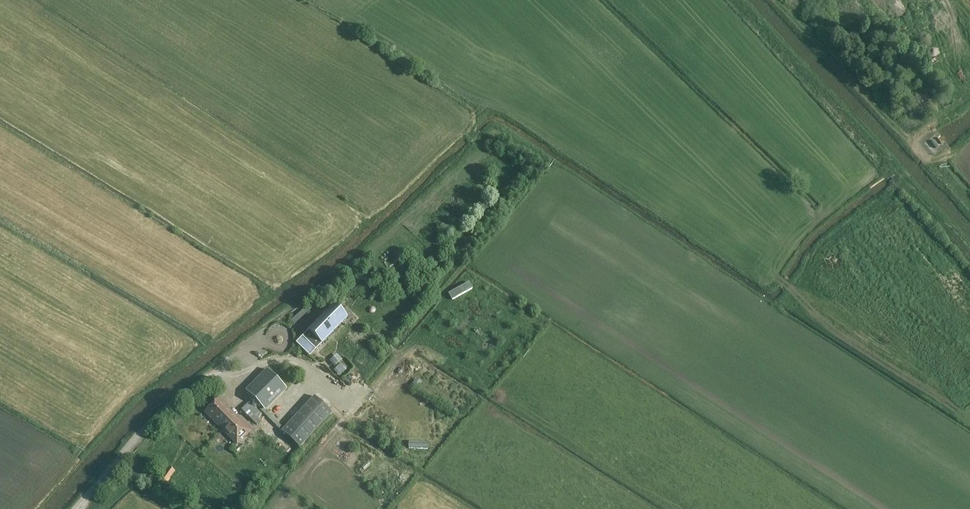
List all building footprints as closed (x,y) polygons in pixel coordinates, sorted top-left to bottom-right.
[(334,305),(302,337),(316,351),(348,318),(334,305)] [(381,333),(389,342),(395,336),(387,327),(381,333)] [(407,346),(412,353),(420,348),(415,341),(407,346)] [(344,364),(352,357),(346,350),(338,357),(344,364)] [(350,359),(342,368),(349,374),(357,365),(350,359)] [(267,370),(245,391),(261,407),(269,400),(257,388),(264,382),(277,395),(284,387),(267,370)] [(314,397),(281,432),(300,449),(333,414),(314,397)] [(219,399),(206,413),(238,444),(251,431),(219,399)] [(167,484),(175,472),(169,467),(160,480),(167,484)]
